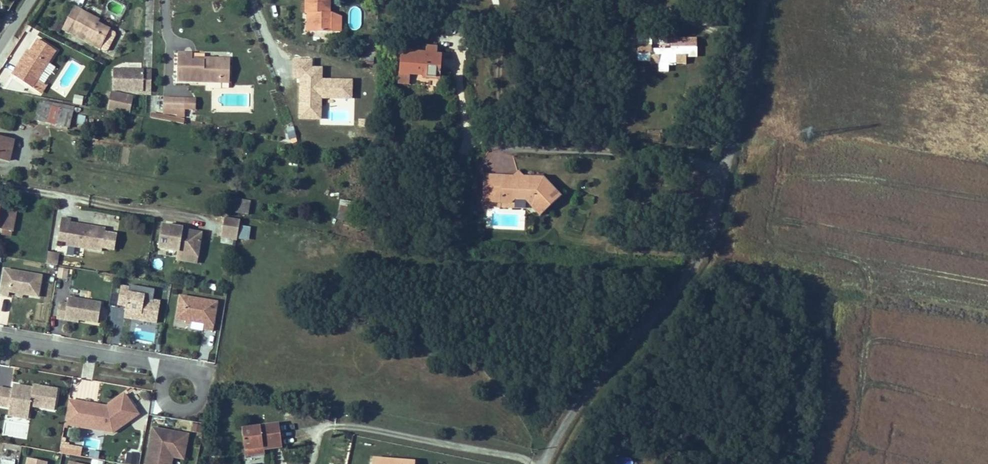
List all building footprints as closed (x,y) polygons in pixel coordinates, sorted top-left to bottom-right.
[(307,13),(311,13),(311,31),(341,32),(341,16),(332,13),(329,13),(330,0),(305,0),(305,13),(307,13)] [(270,7),(271,17),(287,15),(286,5),(270,7)] [(62,29),(105,51),(108,50),(116,35),(115,32),(98,23),(88,18),(90,15),(74,6),(62,29)] [(88,18),(98,23),(99,20),(90,15),(88,18)] [(638,34),(638,45),(651,44),(651,34),(638,34)] [(651,50),(651,44),(638,45),(638,60),(650,60),(650,64),(659,64),(659,71),(668,71),(668,65),(672,65),(672,64),(686,64),(686,56),(697,56),(696,38),(671,38),(671,50),(651,50)] [(38,39),(30,51),(14,76),(32,88),(37,79),(56,51),(38,39)] [(427,55),(435,55),(436,48),(427,47),(426,53),(428,53),(427,55)] [(14,76),(30,51),(28,50),(11,74),(14,76)] [(401,51),(398,82),(409,83),(410,73),(423,74),(423,77),(440,78),(441,56),(435,55),(427,55),(428,53),(426,53),(401,51)] [(230,59),(204,58),(204,60),(192,60),(192,53),(178,53),(177,81),(229,83),(230,59)] [(113,69),(112,90),(143,91),(144,70),(113,69)] [(152,70),(144,70),(143,91),(151,92),(152,70)] [(37,79),(32,88),(39,93),(45,84),(37,79)] [(107,109),(130,113),(133,97),(111,92),(107,109)] [(82,103),(83,97),(76,95),(75,102),(82,103)] [(163,98),(163,114),(177,115),(177,117),(184,117),(184,109),(185,99),(163,98)] [(195,99),(185,99),(184,109),(195,109),(195,99)] [(36,120),(69,128),(73,112),(54,107),(55,104),(41,101),(36,120)] [(629,108),(628,118),(636,118),(636,109),(629,108)] [(150,118),(183,124),(184,119),(151,113),(150,118)] [(84,125),(85,116),(78,115),(76,124),(84,125)] [(286,127),(289,144),(297,142),(293,126),(286,127)] [(9,160),(13,141),(0,138),(0,158),(9,160)] [(523,183),(523,177),(517,171),(511,176),(502,176),(501,182),(523,183)] [(543,178),(523,177),(523,183),(501,182),(502,176),(483,175),(482,196),(500,196),(500,203),(510,203),(517,197),(520,200),(523,197),(540,215),(560,197),(543,178)] [(249,214),(250,200),(236,199),(235,213),(249,214)] [(339,201),(339,214),(349,214),(348,201),(339,201)] [(16,209),(0,206),(0,229),(3,229),(11,231),(16,209)] [(240,220),(230,218),(224,217),(221,235),(237,238),(240,220)] [(66,245),(102,251),(102,247),(105,232),(105,229),(91,227),(91,229),(85,228),(85,226),(70,223),(71,220),(61,218),(58,240),(67,242),(66,245)] [(181,233),(182,230),(182,228),(162,224),(158,248),(178,251),(177,253),(197,257),(201,236),(181,233)] [(240,228),(239,237),(248,239),(250,230),(240,228)] [(45,263),(54,265),(56,253),(47,251),(45,263)] [(197,257),(177,253),(176,260),(196,263),(197,257)] [(58,277),(66,278),(67,269),(58,268),(58,277)] [(8,295),(9,292),(18,293),(22,294),(38,297),(41,276),(4,270),(0,293),(8,295)] [(140,320),(156,323),(160,302),(144,299),(145,295),(129,293),(130,288),(121,286),(119,294),(117,305),(126,306),(125,311),(141,314),(140,320)] [(117,305),(119,294),(111,293),(109,306),(117,307),(117,305)] [(204,329),(212,330),(217,302),(180,296),(176,319),(186,321),(190,321),(204,324),(204,329)] [(68,297),(67,304),(59,303),(56,318),(65,320),(65,317),(79,320),(98,323),(101,303),(68,297)] [(141,314),(125,311),(124,317),(140,320),(141,314)] [(9,407),(29,411),(30,406),(54,410),(58,389),(39,386),(38,389),(33,388),(13,385),(12,390),(0,388),(0,406),(9,407)] [(92,410),(87,403),(68,400),(64,424),(82,427),(90,422),(100,424),(105,431),(135,410),(124,394),(106,406),(98,412),(92,410)] [(98,412),(106,406),(87,403),(92,410),(98,412)] [(29,411),(9,407),(8,415),(28,419),(29,411)] [(82,427),(105,431),(100,424),(90,422),(82,427)] [(279,424),(242,429),(245,456),(264,454),(263,449),(282,446),(279,424)] [(187,435),(153,428),(146,463),(167,463),(170,449),(184,451),(187,435)] [(59,453),(62,454),(67,454),(68,449),(69,444),(61,442),(59,453)] [(184,451),(170,449),(167,463),(171,463),(172,456),(183,458),(184,451)] [(125,463),(130,463),(135,463),(138,454),(128,452),(125,463)]
